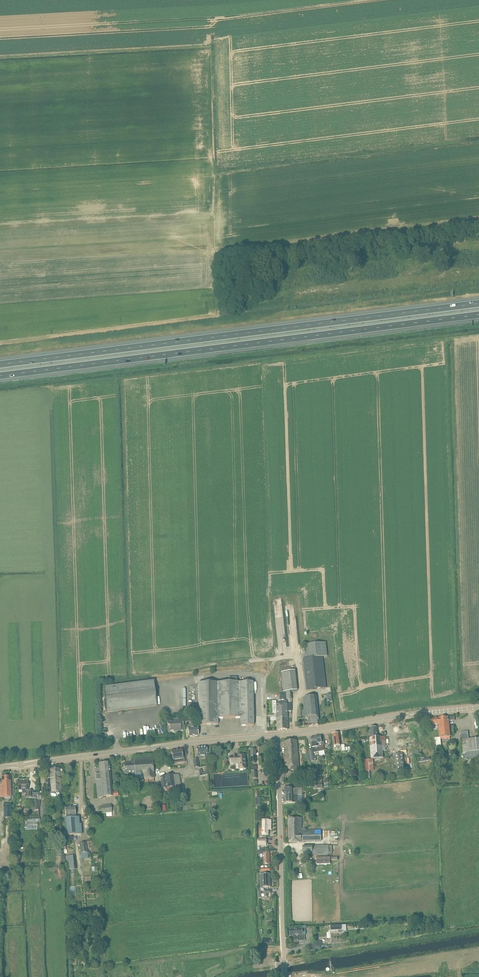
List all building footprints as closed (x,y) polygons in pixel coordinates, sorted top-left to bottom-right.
[(308,658),(303,659),(307,689),(326,687),(323,656),(327,656),(326,642),(307,644),(308,658)] [(298,690),(297,683),(296,672),(282,673),(284,692),(286,691),(286,699),(293,699),(292,691),(298,690)] [(250,726),(253,726),(254,726),(253,678),(245,678),(245,682),(237,682),(237,678),(228,678),(228,683),(198,683),(199,720),(199,725),(218,725),(218,718),(241,718),(241,726),(246,726),(246,727),(247,727),(250,727),(250,726)] [(104,688),(106,707),(107,712),(157,706),(154,681),(104,688)] [(319,725),(318,716),(316,697),(316,696),(303,698),(304,698),(306,717),(306,718),(308,717),(308,726),(319,725)] [(277,715),(287,714),(287,711),(291,711),(291,704),(287,704),(287,700),(282,701),(282,704),(276,704),(277,715)] [(288,730),(287,714),(277,715),(277,730),(288,730)] [(431,725),(439,724),(440,737),(450,736),(449,721),(455,720),(455,716),(438,718),(430,719),(431,725)] [(184,726),(183,721),(183,720),(177,720),(177,721),(172,722),(171,721),(170,720),(169,720),(167,721),(167,723),(169,725),(170,724),(170,731),(177,730),(177,731),(181,730),(181,726),(184,726)] [(189,737),(198,736),(197,724),(192,725),(192,723),(188,724),(188,725),(189,737)] [(385,750),(385,742),(384,737),(378,737),(377,727),(369,727),(370,736),(370,738),(372,758),(383,758),(383,756),(388,756),(387,750),(385,750)] [(469,739),(468,731),(461,732),(462,737),(463,759),(467,759),(467,758),(478,757),(478,738),(469,739)] [(320,736),(315,737),(316,744),(317,744),(319,751),(320,756),(325,755),(324,750),(323,745),(325,745),(324,742),(322,742),(320,736)] [(298,750),(297,745),(297,740),(285,741),(286,754),(283,754),(284,769),(287,769),(291,770),(303,769),(301,750),(298,750)] [(198,757),(205,756),(205,758),(211,758),(210,753),(207,753),(207,747),(197,748),(197,754),(198,757)] [(182,749),(171,751),(172,756),(173,760),(176,759),(177,763),(185,762),(184,757),(183,757),(182,754),(182,749)] [(398,774),(405,773),(403,753),(395,754),(398,774)] [(246,769),(245,760),(245,755),(238,755),(239,757),(230,758),(230,757),(231,764),(240,763),(241,769),(246,769)] [(154,779),(153,762),(152,757),(134,758),(134,762),(124,763),(124,768),(124,774),(135,773),(135,778),(144,778),(145,779),(148,779),(151,779),(154,779)] [(364,760),(365,779),(375,778),(373,759),(364,760)] [(98,798),(103,797),(112,796),(118,795),(118,790),(112,791),(109,762),(99,764),(100,774),(95,774),(98,798)] [(45,779),(45,782),(45,783),(46,783),(47,793),(61,792),(60,776),(63,775),(63,770),(60,770),(60,768),(50,769),(51,778),(45,779)] [(178,774),(173,775),(174,787),(175,791),(181,791),(180,786),(178,774)] [(173,775),(160,777),(162,789),(174,787),(173,775)] [(11,785),(10,776),(2,777),(2,785),(0,785),(0,789),(5,789),(5,785),(11,785)] [(18,782),(18,787),(18,790),(28,790),(28,782),(18,782)] [(5,789),(0,789),(0,798),(11,797),(11,785),(5,785),(5,789)] [(284,788),(285,803),(298,802),(298,801),(301,801),(300,794),(297,794),(297,788),(284,788)] [(107,816),(112,816),(112,812),(111,805),(101,806),(102,813),(106,813),(107,816)] [(82,834),(81,829),(81,824),(80,824),(79,817),(75,817),(75,816),(76,816),(75,807),(65,807),(65,812),(66,818),(65,818),(66,831),(64,831),(64,836),(68,836),(82,834)] [(301,818),(289,817),(289,842),(294,842),(301,841),(301,842),(321,841),(321,831),(305,831),(305,829),(301,829),(301,818)] [(259,835),(263,835),(268,835),(268,829),(271,830),(271,823),(269,823),(269,820),(263,820),(263,828),(260,828),(259,835)] [(81,856),(88,855),(86,843),(79,843),(81,856)] [(329,846),(312,846),(303,846),(303,853),(313,853),(313,855),(329,855),(329,846)] [(264,864),(270,864),(269,850),(258,851),(258,852),(260,852),(260,859),(264,859),(264,864)] [(261,888),(265,888),(271,887),(270,874),(264,874),(260,875),(261,888)] [(83,884),(91,884),(91,876),(83,876),(83,884)] [(302,938),(302,935),(303,935),(303,929),(290,930),(290,936),(293,935),(293,938),(292,938),(292,942),(298,941),(298,939),(302,938)]
